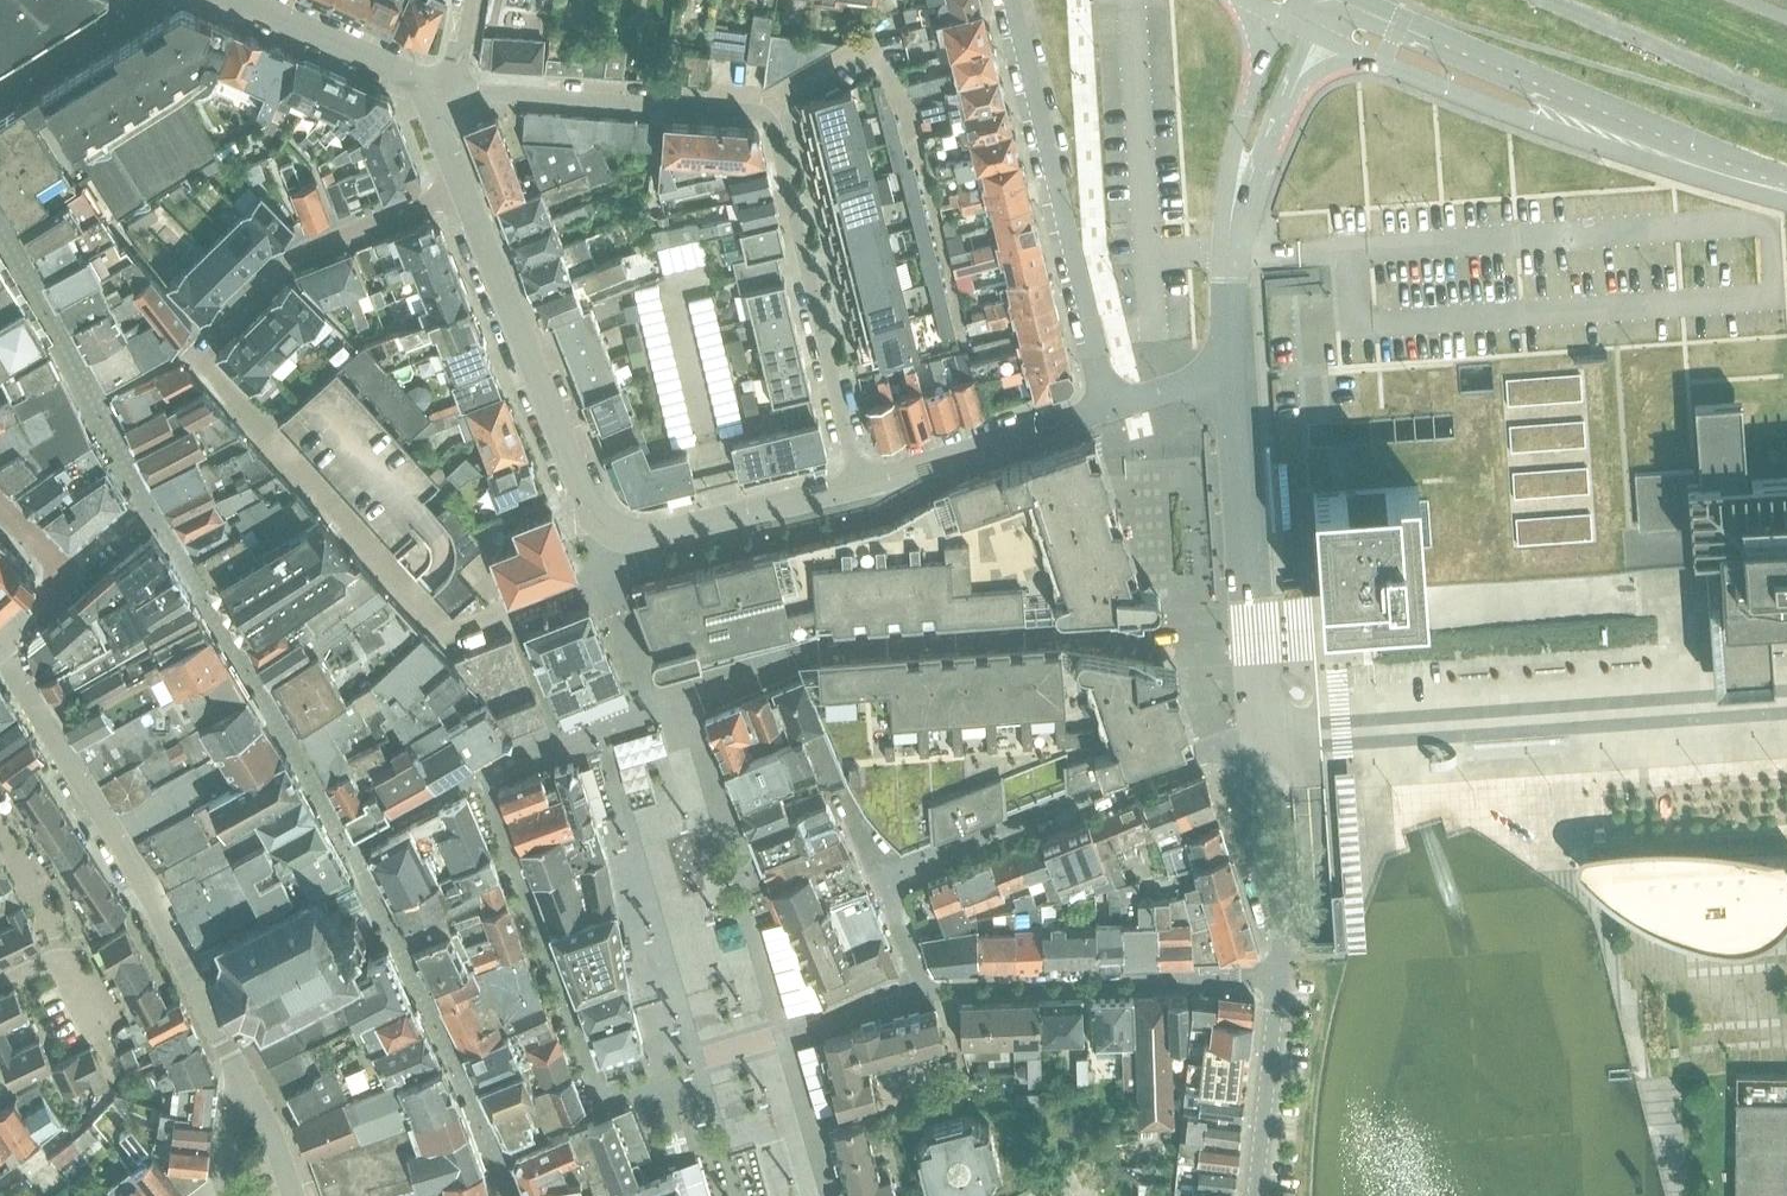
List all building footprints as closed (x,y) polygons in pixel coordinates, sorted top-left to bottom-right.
[(22,57),(23,58),(26,56),(26,55),(55,37),(56,38),(59,36),(59,35),(88,17),(89,17),(106,7),(108,5),(109,4),(109,3),(109,2),(109,1),(109,0),(0,0),(0,71),(22,57)] [(361,18),(369,0),(333,0),(341,4),(339,8),(361,18)] [(394,27),(406,0),(369,0),(361,18),(382,27),(384,23),(394,27)] [(394,27),(395,28),(397,34),(410,39),(415,37),(425,41),(437,15),(443,17),(446,0),(406,0),(394,27)] [(903,9),(907,24),(982,6),(981,1),(981,0),(939,0),(903,9)] [(219,65),(234,31),(235,29),(217,20),(216,22),(181,6),(171,12),(41,93),(86,164),(119,216),(217,155),(184,92),(191,87),(219,65)] [(950,53),(991,42),(990,40),(993,36),(991,29),(987,27),(982,6),(907,24),(901,26),(905,42),(941,34),(945,33),(950,53)] [(714,26),(710,55),(766,62),(770,33),(773,15),(754,13),(751,31),(714,26)] [(245,83),(262,43),(259,42),(256,38),(248,34),(246,36),(241,34),(234,31),(219,65),(191,87),(197,98),(220,78),(223,72),(245,83)] [(795,69),(799,37),(770,33),(766,62),(763,86),(764,86),(795,69)] [(545,38),(493,35),(492,66),(543,69),(545,38)] [(562,72),(604,74),(608,45),(607,45),(608,36),(597,35),(595,49),(580,47),(579,60),(558,57),(561,37),(549,35),(544,70),(562,72)] [(959,82),(998,73),(995,61),(998,57),(996,49),(992,46),(991,42),(950,53),(954,71),(906,83),(912,94),(959,82)] [(262,43),(245,83),(271,96),(267,105),(263,103),(257,118),(267,122),(269,116),(295,58),(284,53),(282,50),(273,46),(270,47),(262,43)] [(608,45),(604,74),(622,75),(626,48),(608,45)] [(295,58),(269,116),(280,121),(287,106),(301,113),(308,107),(324,69),(306,60),(304,62),(295,58)] [(641,77),(663,79),(665,64),(643,61),(641,77)] [(345,83),(347,79),(324,69),(308,107),(320,112),(315,124),(298,142),(305,149),(363,92),(345,83)] [(943,116),(951,114),(1005,101),(1003,93),(1005,88),(1003,80),(999,78),(998,73),(959,82),(963,99),(940,104),(943,116)] [(873,84),(880,113),(894,110),(881,82),(873,84)] [(809,132),(809,131),(858,119),(851,90),(843,92),(839,85),(826,93),(827,96),(801,102),(804,113),(800,114),(805,133),(809,132)] [(352,121),(365,136),(389,113),(393,109),(389,98),(378,93),(373,96),(363,92),(305,149),(310,154),(338,129),(341,130),(352,121)] [(86,164),(41,93),(25,102),(25,101),(15,107),(16,108),(0,118),(0,173),(13,194),(4,199),(18,221),(76,185),(73,181),(82,175),(78,169),(86,164)] [(954,127),(922,135),(926,150),(970,140),(1012,129),(1010,121),(1012,116),(1010,109),(1006,105),(1005,101),(951,114),(954,127)] [(924,120),(943,116),(940,104),(940,102),(921,106),(924,120)] [(583,171),(589,186),(611,177),(598,146),(651,150),(653,120),(526,111),(523,139),(541,188),(583,171)] [(389,113),(365,136),(331,157),(334,165),(354,158),(352,154),(364,150),(370,167),(405,153),(408,147),(403,134),(396,131),(389,113)] [(487,178),(498,205),(525,194),(495,117),(470,127),(473,135),(471,136),(487,178)] [(816,160),(816,159),(865,147),(858,119),(809,131),(809,132),(811,141),(807,142),(812,161),(816,160)] [(665,122),(662,159),(742,163),(765,158),(759,132),(758,131),(757,130),(755,128),(752,127),(665,122)] [(938,178),(982,168),(1019,159),(1017,152),(1019,146),(1016,135),(1012,132),(1012,129),(970,140),(974,156),(935,166),(938,178)] [(872,175),(865,147),(816,159),(816,160),(818,169),(814,170),(819,189),(872,175)] [(370,167),(337,180),(325,184),(337,215),(353,209),(347,194),(377,182),(383,197),(416,184),(421,179),(416,167),(411,166),(405,153),(370,167)] [(963,201),(963,203),(1026,187),(1023,178),(1025,173),(1024,165),(1020,163),(1019,159),(982,168),(986,186),(982,187),(984,192),(977,194),(976,189),(961,192),(949,195),(951,200),(940,203),(941,207),(963,201)] [(211,160),(187,175),(192,183),(216,168),(211,160)] [(280,165),(291,192),(305,227),(330,217),(317,182),(303,187),(293,161),(280,165)] [(735,199),(739,198),(773,190),(766,163),(660,189),(663,199),(729,183),(735,199)] [(900,168),(907,197),(921,193),(913,164),(908,166),(900,168)] [(322,174),(325,184),(337,180),(332,169),(322,174)] [(508,230),(509,234),(552,217),(547,202),(589,186),(583,171),(541,188),(525,194),(498,205),(502,217),(501,220),(504,228),(508,230)] [(830,217),(830,216),(879,204),(872,175),(819,189),(819,190),(823,188),(825,198),(821,199),(826,218),(830,217)] [(182,183),(169,190),(174,200),(187,193),(182,183)] [(992,210),(995,225),(1032,216),(1032,214),(1034,210),(1032,201),(1028,199),(1026,187),(963,203),(966,214),(981,210),(981,213),(992,210)] [(54,290),(58,297),(123,264),(137,257),(126,244),(121,247),(85,189),(20,226),(46,273),(48,272),(56,287),(54,290)] [(651,248),(721,231),(777,218),(780,218),(773,190),(739,198),(743,215),(697,226),(696,222),(653,232),(651,248)] [(295,228),(261,193),(242,211),(276,246),(295,228)] [(907,197),(914,225),(928,221),(921,193),(907,197)] [(686,209),(684,198),(662,202),(665,214),(686,209)] [(518,259),(520,263),(563,246),(557,229),(589,217),(587,212),(600,207),(597,200),(552,217),(509,234),(513,245),(512,248),(516,257),(518,259)] [(837,245),(837,244),(887,232),(879,204),(830,216),(830,217),(833,226),(828,227),(833,246),(837,245)] [(153,209),(127,224),(133,234),(159,218),(153,209)] [(276,246),(242,211),(241,212),(243,214),(225,231),(256,262),(273,245),(275,247),(276,246)] [(974,249),(950,253),(953,265),(1039,244),(1037,234),(1039,230),(1037,220),(1033,217),(1032,216),(995,225),(1000,242),(996,243),(997,249),(992,250),(991,244),(974,249)] [(733,261),(737,275),(780,265),(776,251),(785,248),(785,245),(782,234),(777,218),(721,231),(728,262),(733,261)] [(399,245),(406,262),(444,247),(443,245),(447,243),(441,229),(437,229),(436,227),(436,228),(432,219),(373,242),(377,254),(399,245)] [(946,222),(950,235),(960,233),(956,220),(946,222)] [(914,225),(921,253),(935,250),(928,221),(914,225)] [(256,262),(225,231),(207,249),(237,280),(256,262)] [(844,273),(894,260),(887,232),(837,244),(837,245),(840,254),(835,255),(840,274),(844,273)] [(531,287),(532,291),(595,265),(589,249),(585,238),(563,246),(520,263),(524,274),(524,277),(527,286),(531,287)] [(1039,244),(953,265),(956,275),(979,272),(1005,265),(1009,281),(1046,272),(1046,270),(1048,267),(1046,258),(1042,255),(1039,244)] [(414,273),(421,289),(459,273),(451,254),(448,255),(444,247),(406,262),(384,271),(389,282),(414,273)] [(237,280),(207,249),(189,267),(187,264),(187,265),(221,300),(222,299),(220,297),(237,280)] [(921,253),(928,282),(942,278),(935,250),(921,253)] [(345,295),(351,310),(358,328),(368,325),(354,292),(366,287),(354,254),(352,255),(349,252),(336,257),(336,261),(330,263),(342,296),(345,295)] [(544,321),(553,318),(590,303),(593,302),(587,286),(627,270),(621,255),(595,265),(532,291),(537,305),(537,309),(539,316),(543,318),(544,321)] [(161,332),(172,348),(191,324),(137,257),(123,264),(137,289),(135,291),(157,317),(166,328),(161,332)] [(851,302),(851,301),(901,289),(894,260),(844,273),(847,282),(842,284),(847,303),(851,302)] [(346,312),(351,310),(345,295),(342,296),(330,263),(319,268),(316,265),(296,273),(304,285),(325,305),(340,299),(346,312)] [(58,297),(72,323),(135,291),(137,289),(123,264),(58,297)] [(202,319),(221,300),(187,265),(168,284),(202,319)] [(746,288),(753,317),(791,308),(791,305),(788,294),(785,279),(783,280),(780,265),(737,275),(740,290),(746,288)] [(2,372),(48,345),(47,345),(48,344),(46,341),(45,342),(27,311),(28,310),(25,307),(6,276),(7,276),(5,272),(4,273),(0,266),(0,373),(2,372)] [(1004,300),(986,304),(989,316),(1053,300),(1050,289),(1052,285),(1050,276),(1046,273),(1046,272),(1009,281),(1007,281),(1011,298),(1010,299),(1011,304),(1004,305),(1004,300)] [(401,313),(407,327),(467,303),(464,295),(467,293),(459,273),(421,289),(426,303),(401,313)] [(928,282),(935,310),(949,306),(942,278),(928,282)] [(307,334),(324,317),(326,315),(291,280),(272,299),(307,334)] [(368,292),(373,306),(386,301),(380,287),(368,292)] [(854,331),(859,330),(908,317),(901,289),(851,301),(851,302),(854,311),(849,312),(854,331)] [(88,353),(88,354),(138,327),(151,320),(157,317),(135,291),(72,323),(88,353)] [(287,350),(304,333),(306,335),(307,334),(272,299),(271,300),(274,302),(256,319),(286,350),(287,350)] [(1017,323),(1021,337),(1059,328),(1062,323),(1059,313),(1055,309),(1053,300),(989,316),(974,319),(967,320),(970,331),(1009,324),(1008,319),(1014,318),(1015,323),(1017,323)] [(624,304),(628,320),(641,317),(637,301),(624,304)] [(412,358),(438,347),(478,332),(470,310),(471,310),(468,302),(467,303),(407,327),(401,330),(364,345),(385,369),(412,358)] [(562,343),(564,345),(601,330),(590,303),(553,318),(558,332),(562,343)] [(986,304),(971,307),(974,319),(989,316),(986,304)] [(949,306),(935,310),(943,339),(956,336),(949,306)] [(753,317),(759,345),(798,335),(797,332),(798,332),(795,322),(791,308),(753,317)] [(90,357),(93,356),(95,360),(88,363),(101,387),(107,384),(109,388),(115,385),(113,382),(143,365),(172,348),(161,332),(166,328),(157,317),(151,320),(159,330),(132,344),(130,340),(142,334),(138,327),(88,354),(90,357)] [(918,357),(908,317),(859,330),(861,339),(856,340),(861,359),(890,352),(893,363),(918,357)] [(269,367),(286,350),(256,319),(239,336),(237,334),(236,335),(270,370),(271,369),(269,367)] [(1639,529),(1639,533),(1616,535),(1603,361),(1600,322),(1426,334),(1432,415),(1386,418),(1362,419),(1295,424),(1303,536),(1316,535),(1322,618),(1427,611),(1425,585),(1706,566),(1720,565),(1717,521),(1714,522),(1714,523),(1639,529)] [(1023,349),(972,364),(977,379),(1003,372),(1067,357),(1063,345),(1066,341),(1064,332),(1059,328),(1021,337),(1023,349)] [(573,369),(574,372),(611,357),(601,330),(564,345),(569,359),(573,369)] [(437,409),(439,416),(502,391),(492,366),(485,346),(487,343),(483,336),(481,335),(479,331),(478,332),(438,347),(459,400),(437,409)] [(626,334),(630,350),(631,349),(643,346),(639,331),(626,334)] [(251,389),(270,370),(236,335),(217,354),(251,389)] [(759,345),(766,372),(805,363),(804,360),(802,350),(798,335),(759,345)] [(730,352),(731,351),(745,348),(742,336),(724,340),(726,352),(730,352)] [(23,398),(64,379),(48,345),(2,372),(16,400),(23,398)] [(364,345),(342,365),(343,366),(353,377),(375,357),(364,345)] [(631,349),(630,350),(634,364),(647,361),(643,346),(631,349)] [(745,348),(731,351),(735,366),(749,363),(745,348)] [(965,380),(951,384),(962,419),(987,411),(977,379),(972,364),(968,351),(957,354),(965,380)] [(375,357),(353,377),(364,389),(386,369),(385,369),(375,357)] [(621,383),(611,357),(574,372),(579,385),(583,396),(583,395),(584,397),(581,398),(582,399),(622,384),(621,383)] [(944,388),(925,394),(935,428),(962,419),(951,384),(942,357),(931,360),(938,384),(943,382),(944,388)] [(1067,357),(1003,372),(1005,383),(1022,379),(1021,374),(1027,373),(1028,377),(1031,377),(1035,396),(1069,385),(1074,377),(1073,371),(1069,368),(1067,357)] [(112,397),(128,424),(157,410),(170,403),(200,387),(184,364),(183,363),(155,377),(135,387),(112,397)] [(781,399),(785,413),(814,406),(810,392),(812,391),(811,388),(808,377),(805,363),(766,372),(773,401),(781,399)] [(917,393),(896,400),(907,436),(935,428),(925,394),(915,364),(904,367),(911,388),(915,386),(917,393)] [(386,369),(364,389),(375,401),(386,413),(407,394),(397,381),(386,369)] [(907,436),(896,400),(887,371),(877,374),(883,395),(888,394),(890,402),(867,409),(874,440),(882,444),(907,436)] [(17,488),(60,459),(93,440),(64,379),(23,398),(29,408),(43,402),(55,426),(0,457),(0,472),(17,488)] [(621,383),(622,384),(582,399),(592,426),(595,425),(601,439),(641,423),(624,382),(621,383)] [(310,415),(331,396),(320,385),(299,404),(310,415)] [(741,391),(746,407),(758,404),(754,388),(741,391)] [(138,449),(152,476),(240,429),(204,389),(173,407),(170,403),(157,410),(128,424),(127,424),(138,449)] [(466,438),(477,434),(514,420),(512,417),(514,413),(511,405),(510,405),(508,403),(503,391),(502,391),(439,416),(440,416),(435,418),(439,429),(463,419),(464,417),(463,414),(468,412),(471,420),(461,424),(466,438)] [(407,394),(386,413),(397,425),(418,406),(407,394)] [(320,427),(341,408),(331,396),(310,415),(320,427)] [(15,409),(8,397),(0,401),(0,417),(15,409)] [(1706,566),(1714,686),(1774,682),(1769,608),(1767,608),(1767,604),(1786,602),(1786,474),(1752,476),(1753,483),(1747,483),(1747,474),(1741,397),(1738,397),(1694,401),(1699,469),(1635,473),(1639,529),(1714,523),(1714,522),(1717,521),(1720,565),(1706,566)] [(55,426),(43,402),(29,408),(0,423),(0,457),(55,426)] [(289,434),(310,415),(299,404),(278,423),(289,434)] [(758,404),(746,407),(750,422),(762,419),(758,404)] [(418,406),(397,425),(408,437),(417,429),(429,418),(418,406)] [(689,406),(671,410),(677,439),(695,435),(689,406)] [(785,413),(788,428),(790,427),(799,466),(814,462),(814,463),(824,460),(828,459),(822,434),(820,424),(819,424),(818,420),(817,421),(814,406),(785,413)] [(340,449),(361,430),(341,408),(320,427),(330,438),(340,449)] [(299,446),(320,427),(310,415),(289,434),(299,446)] [(664,432),(663,429),(660,415),(646,419),(650,436),(664,432)] [(466,478),(490,468),(527,454),(522,442),(524,439),(521,430),(517,428),(514,420),(477,434),(488,463),(483,465),(481,460),(474,463),(464,453),(446,472),(459,485),(466,478)] [(613,479),(614,481),(650,467),(648,461),(649,461),(641,441),(647,438),(641,423),(601,439),(606,453),(603,454),(609,468),(613,479)] [(309,457),(330,438),(320,427),(299,446),(309,457)] [(788,428),(762,434),(772,473),(786,469),(797,467),(799,466),(790,427),(788,428)] [(152,476),(165,498),(260,452),(240,429),(152,476)] [(350,460),(371,441),(361,430),(340,449),(350,460)] [(772,473),(762,434),(734,441),(743,479),(758,476),(769,474),(769,473),(772,473)] [(319,468),(340,449),(330,438),(309,457),(319,468)] [(17,488),(40,512),(108,465),(93,440),(60,459),(17,488)] [(361,472),(382,453),(371,441),(350,460),(361,472)] [(633,586),(650,630),(652,629),(666,666),(810,627),(816,627),(817,627),(817,628),(818,628),(818,627),(851,625),(853,625),(885,622),(885,623),(887,623),(887,622),(919,620),(919,621),(921,620),(954,618),(955,618),(988,615),(988,616),(990,616),(990,615),(1022,613),(1024,613),(1024,611),(1128,604),(1127,573),(1105,508),(1115,505),(1097,451),(1088,453),(1086,442),(1086,441),(1058,450),(1058,449),(974,477),(975,477),(949,486),(950,490),(935,498),(914,510),(913,510),(911,511),(911,512),(902,517),(890,524),(889,524),(881,526),(880,526),(878,526),(878,527),(869,529),(847,534),(844,535),(835,537),(813,543),(813,542),(810,543),(811,543),(801,545),(788,548),(764,554),(730,562),(633,586)] [(329,479),(350,460),(340,449),(319,468),(329,479)] [(165,498),(174,515),(229,489),(274,468),(260,452),(165,498)] [(687,452),(659,459),(668,497),(671,497),(682,495),(682,494),(697,491),(687,452)] [(371,483),(392,464),(382,453),(361,472),(371,483)] [(527,454),(490,468),(495,482),(488,484),(497,507),(517,500),(514,492),(537,484),(533,473),(534,473),(534,466),(535,466),(531,458),(528,457),(527,454)] [(650,467),(614,481),(615,484),(617,486),(618,489),(620,491),(622,493),(625,495),(627,497),(629,498),(632,499),(635,501),(638,501),(641,502),(643,502),(646,502),(652,501),(668,497),(659,459),(649,461),(648,461),(650,467)] [(340,491),(361,472),(350,460),(329,479),(340,491)] [(381,494),(402,475),(392,464),(371,483),(381,494)] [(108,465),(40,512),(70,542),(127,498),(108,465)] [(174,515),(185,533),(262,493),(256,483),(277,470),(274,468),(229,489),(174,515)] [(185,533),(195,552),(269,509),(297,493),(277,470),(256,483),(262,493),(185,533)] [(350,502),(371,483),(361,472),(340,491),(350,502)] [(391,505),(412,486),(402,475),(381,494),(391,505)] [(360,513),(381,494),(371,483),(350,502),(360,513)] [(391,505),(402,517),(423,498),(412,486),(391,505)] [(195,552),(210,579),(294,528),(316,516),(297,493),(269,509),(195,552)] [(360,513),(370,524),(391,505),(381,494),(360,513)] [(391,505),(370,524),(381,536),(402,517),(391,505)] [(483,544),(452,510),(439,522),(470,556),(483,544)] [(493,555),(509,596),(576,570),(552,511),(515,526),(516,528),(505,533),(511,548),(493,555)] [(210,579),(247,641),(360,563),(362,561),(351,550),(348,553),(328,526),(329,525),(319,513),(316,516),(294,528),(210,579)] [(428,540),(419,530),(417,527),(393,549),(404,562),(428,540)] [(114,563),(129,585),(169,560),(153,534),(114,563)] [(415,574),(439,552),(428,540),(404,562),(415,574)] [(28,588),(36,579),(36,575),(0,541),(0,613),(28,588)] [(192,595),(169,560),(129,585),(89,609),(92,615),(107,644),(192,595)] [(89,609),(129,585),(114,563),(77,597),(88,610),(89,609)] [(247,641),(260,661),(270,678),(299,729),(369,681),(371,679),(423,632),(360,563),(247,641)] [(466,582),(455,571),(432,592),(442,604),(466,582)] [(442,604),(453,615),(476,594),(466,582),(442,604)] [(72,664),(51,676),(41,682),(49,696),(153,639),(156,638),(202,613),(192,595),(107,644),(72,664)] [(107,644),(92,615),(89,609),(88,610),(77,597),(44,626),(68,653),(66,655),(72,664),(107,644)] [(526,629),(546,680),(550,682),(547,686),(559,711),(621,681),(609,656),(589,605),(565,614),(560,602),(546,608),(523,617),(527,629),(526,629)] [(64,718),(84,707),(130,682),(126,674),(211,629),(202,613),(156,638),(153,639),(49,696),(64,718)] [(29,647),(51,676),(72,664),(66,655),(68,653),(44,626),(37,632),(31,640),(29,647)] [(79,742),(181,686),(229,660),(211,629),(126,674),(130,682),(84,707),(64,718),(79,742)] [(381,697),(377,699),(390,714),(410,744),(437,783),(443,779),(475,760),(425,687),(451,662),(423,632),(371,679),(381,697)] [(486,700),(510,728),(544,714),(512,635),(456,658),(456,659),(452,663),(486,700)] [(810,673),(805,675),(805,676),(847,779),(855,793),(864,807),(865,809),(881,827),(880,828),(882,829),(883,829),(900,846),(901,848),(903,847),(1035,795),(1035,796),(1037,795),(1186,744),(1185,740),(1184,741),(1181,733),(1177,726),(1158,662),(1061,645),(1061,643),(1060,643),(1059,643),(1026,646),(1026,645),(1025,645),(1025,646),(992,648),(990,648),(957,651),(957,650),(956,650),(956,651),(923,653),(922,653),(889,655),(888,655),(888,656),(855,658),(853,658),(853,657),(851,659),(835,660),(809,670),(810,673)] [(229,660),(181,686),(79,742),(101,778),(249,693),(229,660)] [(425,687),(475,760),(510,740),(511,740),(513,731),(512,731),(510,728),(486,700),(452,663),(451,662),(425,687)] [(714,712),(706,715),(738,801),(739,801),(805,774),(810,786),(819,783),(830,783),(830,785),(847,779),(805,676),(805,675),(802,673),(713,708),(714,712)] [(375,741),(379,739),(388,733),(381,721),(390,714),(377,699),(381,697),(371,679),(369,681),(299,729),(327,779),(354,765),(349,756),(375,741)] [(17,712),(0,684),(0,722),(17,712)] [(264,719),(249,693),(101,778),(119,806),(144,793),(150,786),(157,782),(195,760),(196,762),(220,750),(217,746),(264,719)] [(0,722),(0,751),(30,733),(17,712),(0,722)] [(195,760),(157,782),(150,786),(144,793),(119,806),(137,834),(285,754),(264,719),(217,746),(220,750),(196,762),(195,760)] [(11,780),(11,779),(33,765),(45,758),(30,733),(0,752),(0,788),(11,780)] [(354,765),(327,779),(354,829),(390,809),(375,782),(381,779),(374,766),(385,759),(382,754),(387,751),(379,739),(375,741),(349,756),(354,765)] [(410,744),(385,759),(374,766),(381,779),(375,782),(390,809),(437,783),(410,744)] [(137,834),(157,865),(302,785),(285,754),(137,834)] [(555,767),(562,791),(573,828),(595,820),(579,766),(573,762),(555,767)] [(11,779),(11,780),(0,788),(0,795),(5,804),(9,801),(39,846),(35,849),(52,875),(56,873),(86,918),(82,921),(91,934),(128,910),(33,765),(11,779)] [(500,791),(507,812),(558,793),(551,769),(541,772),(502,787),(500,791)] [(1371,949),(1359,770),(1338,771),(1352,950),(1371,949)] [(1206,775),(1169,789),(1188,837),(1200,833),(1220,825),(1206,775)] [(157,865),(164,876),(188,864),(193,874),(207,867),(207,868),(316,810),(302,785),(157,865)] [(738,801),(750,830),(827,800),(821,788),(787,801),(782,785),(739,801),(738,801)] [(1169,789),(1142,799),(1155,831),(1161,848),(1188,837),(1169,789)] [(507,812),(521,847),(560,833),(561,834),(573,828),(562,791),(558,793),(507,812)] [(418,822),(415,823),(425,844),(419,846),(423,853),(426,851),(438,877),(452,870),(466,866),(491,856),(466,797),(418,822)] [(1142,799),(1090,821),(1116,885),(1127,883),(1113,848),(1155,831),(1142,799)] [(759,853),(762,862),(841,832),(827,800),(750,830),(753,839),(752,840),(757,854),(759,853)] [(261,909),(263,914),(346,873),(349,872),(347,869),(342,871),(315,817),(318,814),(316,810),(207,868),(207,867),(193,874),(188,864),(164,876),(198,939),(261,909)] [(521,847),(533,880),(581,862),(582,863),(606,854),(595,820),(573,828),(561,834),(560,833),(521,847)] [(1090,821),(1041,839),(1057,880),(1079,871),(1086,888),(1107,887),(1115,885),(1116,885),(1090,821)] [(370,855),(391,897),(438,877),(426,851),(423,853),(419,846),(425,844),(415,823),(410,826),(393,836),(373,847),(370,855)] [(1188,837),(1161,848),(1169,870),(1193,863),(1193,865),(1228,851),(1220,825),(1200,833),(1188,837)] [(762,862),(772,888),(851,854),(841,832),(762,862)] [(1041,839),(1016,849),(1028,880),(1033,891),(1045,886),(1049,901),(1041,903),(1044,967),(1098,965),(1096,921),(1091,922),(1062,922),(1062,915),(1056,915),(1056,900),(1063,897),(1059,883),(1058,881),(1041,839)] [(1016,849),(986,861),(1000,896),(1000,897),(1005,896),(1002,890),(1028,880),(1016,849)] [(1257,952),(1228,851),(1193,865),(1196,877),(1184,881),(1187,891),(1186,891),(1187,893),(1170,898),(1156,899),(1159,963),(1221,960),(1252,959),(1257,952)] [(533,880),(552,929),(616,906),(606,854),(582,863),(581,862),(533,880)] [(772,888),(786,919),(867,887),(851,854),(772,888)] [(1722,946),(1728,946),(1734,946),(1740,946),(1746,945),(1752,943),(1758,942),(1763,939),(1768,936),(1773,933),(1778,929),(1782,925),(1786,921),(1786,919),(1786,854),(1655,862),(1655,856),(1592,861),(1592,867),(1593,867),(1594,867),(1602,878),(1610,888),(1620,897),(1632,907),(1646,917),(1660,925),(1675,932),(1690,938),(1706,943),(1722,946)] [(411,940),(412,940),(452,922),(486,910),(508,901),(499,875),(491,856),(466,866),(452,870),(438,877),(391,897),(391,898),(411,940)] [(12,883),(0,859),(0,889),(12,883)] [(986,861),(953,873),(966,908),(979,903),(1000,896),(986,861)] [(263,914),(198,946),(243,1040),(363,978),(353,956),(360,953),(361,956),(364,954),(365,949),(364,947),(362,948),(357,939),(364,936),(366,938),(367,938),(365,934),(368,933),(367,930),(364,932),(356,915),(359,914),(357,910),(354,912),(352,910),(351,910),(352,913),(345,917),(340,907),(343,907),(343,904),(345,908),(355,903),(346,884),(351,882),(346,873),(263,914)] [(960,931),(921,937),(934,972),(979,970),(977,932),(976,916),(968,919),(967,917),(969,916),(966,908),(953,873),(928,883),(939,913),(953,909),(960,931)] [(1127,883),(1116,885),(1115,885),(1115,901),(1121,901),(1122,921),(1139,920),(1139,900),(1139,879),(1127,883)] [(1115,885),(1107,887),(1107,897),(1110,897),(1111,921),(1096,921),(1098,965),(1124,964),(1122,921),(1121,901),(1115,901),(1115,885)] [(1343,885),(1332,886),(1331,886),(1335,943),(1347,943),(1345,913),(1343,885)] [(867,887),(786,919),(805,965),(801,967),(806,978),(810,977),(823,1008),(856,993),(900,973),(887,943),(890,942),(867,887)] [(0,898),(0,914),(8,910),(14,923),(0,930),(0,958),(2,962),(41,943),(41,942),(45,940),(41,931),(36,933),(22,904),(16,891),(0,898)] [(1018,907),(1027,905),(1037,904),(1032,892),(1013,897),(1018,907)] [(1156,899),(1139,900),(1139,920),(1122,921),(1124,964),(1159,963),(1156,899)] [(412,940),(431,978),(477,959),(478,963),(524,946),(508,901),(486,910),(452,922),(412,940)] [(1021,917),(1015,917),(1017,968),(1044,967),(1041,903),(1037,904),(1027,905),(1028,924),(1033,924),(1033,929),(1021,929),(1021,917)] [(552,929),(576,992),(627,973),(619,932),(620,931),(616,906),(552,929)] [(1007,931),(977,932),(979,970),(1017,968),(1015,917),(1014,910),(1010,911),(1006,911),(993,915),(994,923),(1007,923),(1007,931)] [(120,997),(132,1021),(132,1022),(168,1004),(127,926),(92,945),(105,969),(101,972),(115,999),(120,997)] [(430,979),(441,1002),(471,988),(472,991),(523,971),(524,975),(533,970),(524,946),(478,963),(477,959),(431,978),(430,979)] [(254,1035),(269,1062),(310,1042),(374,1011),(410,994),(388,949),(369,958),(372,965),(360,971),(363,978),(254,1035)] [(441,1002),(457,1035),(512,1010),(543,995),(533,970),(524,975),(523,971),(472,991),(471,988),(441,1002)] [(627,973),(576,992),(598,1054),(642,1039),(633,1007),(627,973)] [(9,1039),(3,1027),(28,1014),(15,988),(0,995),(0,1043),(9,1039)] [(1205,994),(1192,995),(1192,1002),(1194,1016),(1252,1023),(1255,998),(1216,993),(1205,994)] [(365,1034),(372,1048),(425,1025),(410,994),(374,1011),(381,1023),(377,1025),(379,1030),(373,1033),(371,1031),(365,1034)] [(512,1010),(519,1026),(524,1040),(555,1028),(543,995),(512,1010)] [(1134,997),(1137,1092),(1138,1123),(1171,1122),(1174,1118),(1172,1053),(1184,1053),(1188,1016),(1187,996),(1134,997)] [(138,1043),(156,1036),(162,1033),(191,1020),(181,997),(168,1004),(132,1022),(132,1021),(128,1023),(138,1043)] [(1125,1092),(1137,1092),(1134,997),(1091,999),(1093,1043),(1096,1043),(1096,1050),(1115,1049),(1115,1042),(1128,1041),(1128,1049),(1123,1049),(1125,1092)] [(1082,999),(1039,1000),(1041,1043),(1084,1042),(1082,999)] [(1039,1000),(1012,1002),(1014,1042),(1014,1056),(1041,1055),(1040,1043),(1041,1043),(1039,1000)] [(988,1057),(987,1002),(960,1004),(962,1044),(965,1058),(988,1057)] [(1012,1002),(987,1002),(988,1057),(1001,1056),(1001,1042),(1014,1042),(1012,1002)] [(457,1035),(464,1049),(519,1026),(512,1010),(457,1035)] [(852,1032),(824,1039),(824,1040),(835,1080),(831,1081),(839,1110),(877,1100),(870,1071),(885,1067),(929,1055),(932,1054),(930,1046),(945,1042),(937,1010),(881,1024),(880,1022),(858,1028),(851,1029),(852,1032)] [(1212,1028),(1211,1043),(1249,1047),(1252,1023),(1194,1016),(1193,1026),(1212,1028)] [(156,1036),(160,1043),(150,1047),(156,1062),(156,1061),(201,1041),(191,1020),(162,1033),(156,1036)] [(438,1053),(425,1025),(372,1048),(365,1034),(354,1039),(356,1043),(323,1067),(316,1072),(312,1080),(286,1092),(299,1114),(323,1101),(385,1073),(387,1077),(438,1053)] [(464,1049),(478,1080),(531,1058),(531,1057),(524,1040),(519,1026),(464,1049)] [(524,1040),(531,1057),(562,1046),(555,1028),(524,1040)] [(52,1066),(53,1066),(53,1064),(40,1039),(14,1051),(9,1039),(0,1043),(0,1057),(13,1085),(52,1066)] [(152,1086),(174,1083),(182,1082),(201,1076),(218,1079),(201,1041),(156,1061),(159,1067),(146,1072),(152,1086)] [(269,1062),(286,1092),(312,1080),(316,1072),(323,1067),(310,1042),(269,1062)] [(1205,1042),(1202,1072),(1187,1070),(1186,1079),(1245,1085),(1249,1047),(1211,1043),(1205,1042)] [(120,1051),(128,1070),(129,1069),(132,1067),(137,1066),(141,1064),(133,1045),(120,1051)] [(53,1066),(52,1066),(64,1092),(90,1080),(96,1092),(110,1086),(91,1046),(53,1064),(53,1066)] [(490,1106),(524,1092),(572,1073),(562,1046),(531,1057),(531,1058),(478,1080),(490,1106)] [(1078,1057),(1078,1083),(1089,1082),(1089,1057),(1078,1057)] [(293,1124),(310,1156),(311,1155),(460,1102),(442,1063),(294,1124),(293,1124)] [(572,1073),(524,1092),(538,1126),(560,1117),(585,1105),(572,1073)] [(166,1094),(163,1110),(213,1117),(218,1079),(201,1076),(182,1082),(174,1083),(172,1095),(166,1094)] [(1744,1093),(1786,1094),(1786,1078),(1744,1079),(1744,1093)] [(23,1102),(19,1104),(40,1138),(63,1119),(51,1103),(38,1082),(17,1093),(18,1094),(28,1090),(34,1099),(26,1106),(23,1102)] [(1186,1088),(1185,1101),(1204,1103),(1203,1114),(1242,1118),(1244,1095),(1186,1088)] [(524,1092),(490,1106),(504,1136),(511,1138),(538,1126),(524,1092)] [(0,1111),(0,1125),(17,1151),(28,1143),(32,1149),(42,1142),(40,1138),(19,1104),(16,1100),(0,1111)] [(1735,1101),(1734,1195),(1786,1195),(1786,1101),(1735,1101)] [(310,1156),(320,1182),(413,1149),(470,1131),(460,1102),(311,1155),(310,1156)] [(587,1124),(612,1184),(615,1191),(645,1178),(638,1160),(652,1156),(632,1104),(594,1120),(594,1121),(587,1124)] [(160,1133),(175,1138),(190,1140),(190,1142),(210,1144),(213,1117),(163,1110),(160,1133)] [(1184,1111),(1181,1136),(1239,1142),(1242,1119),(1203,1114),(1184,1111)] [(1002,1172),(989,1123),(986,1124),(974,1117),(973,1114),(924,1127),(925,1130),(918,1142),(915,1143),(928,1192),(931,1191),(940,1195),(964,1195),(993,1188),(992,1185),(999,1173),(1002,1172)] [(887,1159),(876,1162),(872,1148),(883,1145),(880,1132),(869,1135),(865,1119),(833,1128),(851,1195),(897,1195),(887,1159)] [(569,1131),(568,1131),(585,1170),(588,1169),(591,1176),(582,1180),(583,1195),(612,1184),(587,1124),(569,1131)] [(3,1152),(8,1160),(4,1163),(8,1169),(22,1159),(17,1151),(0,1125),(0,1154),(3,1152)] [(134,1172),(153,1195),(180,1195),(185,1192),(172,1176),(131,1125),(121,1133),(144,1163),(134,1172)] [(90,1127),(74,1139),(61,1149),(50,1157),(58,1167),(68,1159),(70,1161),(83,1151),(81,1148),(97,1136),(90,1127)] [(324,1195),(381,1195),(443,1179),(484,1168),(470,1131),(413,1149),(320,1182),(324,1195)] [(581,1178),(582,1180),(591,1176),(588,1169),(585,1170),(568,1131),(517,1154),(514,1160),(526,1191),(532,1189),(581,1178)] [(1180,1151),(1179,1160),(1237,1166),(1239,1142),(1181,1136),(1180,1151)] [(182,1169),(172,1176),(185,1192),(206,1176),(210,1144),(190,1142),(190,1140),(175,1138),(172,1163),(174,1165),(182,1167),(182,1169)] [(1179,1160),(1177,1184),(1234,1190),(1237,1166),(1179,1160)] [(645,1178),(615,1191),(617,1195),(686,1195),(678,1176),(673,1167),(645,1178)] [(447,1195),(489,1195),(484,1168),(443,1179),(447,1195)] [(118,1195),(153,1195),(134,1172),(132,1169),(111,1187),(118,1195)] [(32,1189),(23,1178),(1,1195),(24,1195),(32,1189)] [(532,1189),(533,1195),(617,1195),(615,1191),(612,1184),(583,1195),(582,1180),(581,1178),(532,1189)] [(443,1179),(381,1195),(447,1195),(443,1179)] [(1175,1195),(1189,1195),(1233,1195),(1234,1190),(1177,1184),(1175,1195)]
